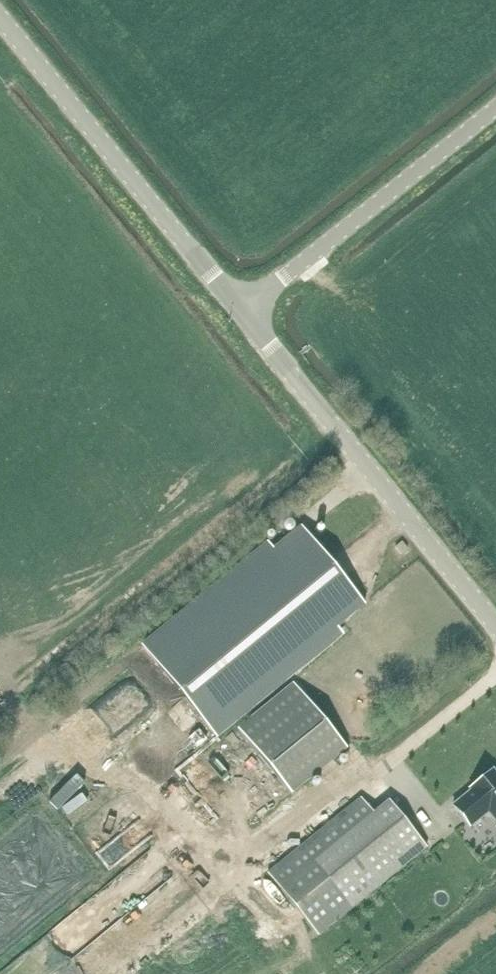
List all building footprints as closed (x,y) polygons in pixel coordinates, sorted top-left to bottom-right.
[(143,648),(215,735),(341,632),(337,628),(346,621),(365,605),(301,527),(273,549),(270,545),(143,648)] [(294,683),(238,729),(291,794),(347,748),(294,683)] [(180,760),(186,750),(173,742),(167,752),(180,760)] [(453,806),(470,827),(488,812),(495,821),(495,773),(493,770),(470,789),(471,791),(453,806)] [(427,846),(388,800),(373,813),(360,797),(267,874),(319,936),(427,846)] [(0,869),(0,886),(7,890),(15,879),(0,869)]
